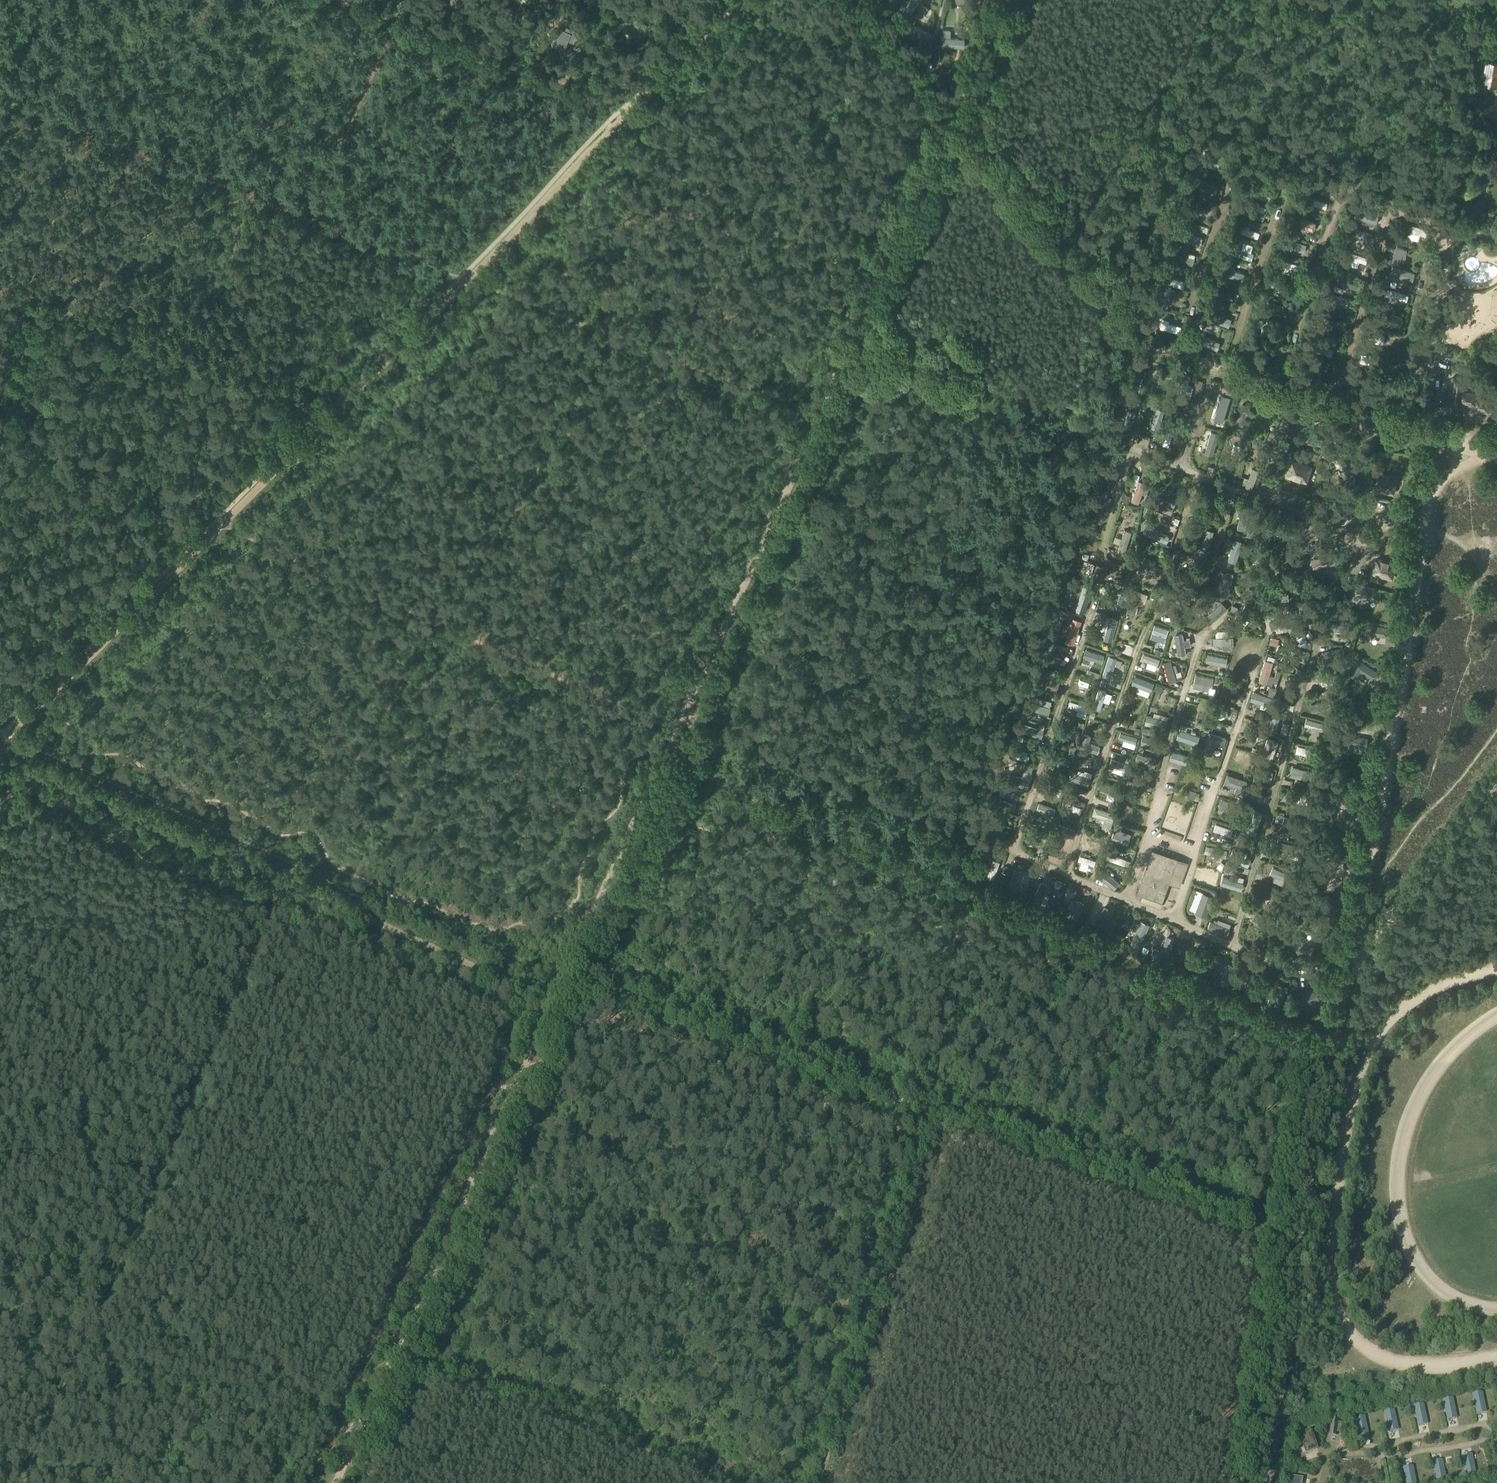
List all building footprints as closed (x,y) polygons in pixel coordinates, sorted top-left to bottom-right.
[(902,13),(909,18),(920,0),(910,0),(902,13)] [(936,10),(952,10),(952,0),(936,0),(936,10)] [(922,5),(919,11),(924,14),(927,8),(922,5)] [(891,11),(888,15),(897,21),(900,16),(891,11)] [(630,21),(625,32),(632,35),(636,27),(644,30),(646,25),(627,15),(625,19),(630,21)] [(913,26),(909,33),(927,42),(931,36),(927,34),(913,26)] [(560,34),(555,46),(564,50),(567,40),(573,42),(577,32),(567,28),(565,32),(559,29),(558,33),(560,34)] [(942,38),(942,46),(963,48),(964,39),(950,38),(942,38)] [(1482,75),(1483,75),(1482,85),(1496,87),(1496,64),(1485,62),(1484,74),(1482,74),(1482,75)] [(1195,156),(1200,158),(1204,149),(1199,147),(1195,156)] [(1257,179),(1254,187),(1260,189),(1272,193),(1273,193),(1276,186),(1257,179)] [(1197,180),(1194,187),(1214,194),(1217,187),(1197,180)] [(1188,197),(1186,203),(1202,207),(1203,201),(1188,197)] [(1312,198),(1310,204),(1326,209),(1328,203),(1312,198)] [(1245,207),(1243,214),(1262,221),(1265,214),(1264,214),(1248,208),(1245,207)] [(1296,217),(1293,225),(1312,231),(1315,223),(1296,217)] [(1462,217),(1461,224),(1471,226),(1472,219),(1462,217)] [(1411,224),(1407,237),(1418,240),(1420,235),(1426,237),(1428,230),(1411,224)] [(1240,227),(1238,233),(1258,239),(1260,233),(1240,227)] [(1353,229),(1351,235),(1370,240),(1371,234),(1353,229)] [(1183,233),(1181,239),(1198,245),(1200,238),(1183,233)] [(1287,238),(1284,246),(1304,253),(1307,245),(1287,238)] [(1397,246),(1392,262),(1399,264),(1404,249),(1397,246)] [(1234,248),(1232,255),(1252,262),(1254,255),(1251,254),(1242,250),(1234,248)] [(1175,253),(1173,260),(1192,266),(1194,259),(1188,257),(1189,253),(1183,252),(1182,255),(1175,253)] [(1349,259),(1348,264),(1357,267),(1359,262),(1366,264),(1368,258),(1351,253),(1349,259)] [(1284,261),(1282,267),(1299,271),(1300,266),(1284,261)] [(1392,267),(1390,274),(1411,280),(1413,272),(1392,267)] [(1225,269),(1223,276),(1241,282),(1244,274),(1225,269)] [(1340,274),(1337,283),(1356,289),(1359,281),(1340,274)] [(1165,276),(1163,283),(1183,288),(1185,281),(1165,276)] [(1215,288),(1213,295),(1235,303),(1237,296),(1215,288)] [(1387,289),(1385,295),(1407,302),(1409,296),(1387,289)] [(1329,294),(1326,303),(1345,309),(1348,300),(1329,294)] [(1272,302),(1270,310),(1289,315),(1291,308),(1272,302)] [(1381,310),(1378,317),(1399,325),(1402,317),(1381,310)] [(1319,311),(1316,327),(1326,329),(1329,313),(1319,311)] [(1209,312),(1206,319),(1229,327),(1231,320),(1209,312)] [(1257,322),(1264,323),(1266,316),(1259,315),(1257,322)] [(1162,322),(1160,329),(1179,333),(1181,327),(1162,322)] [(1371,333),(1380,333),(1380,325),(1371,325),(1371,333)] [(1262,328),(1260,335),(1281,340),(1282,332),(1262,328)] [(1198,335),(1195,343),(1217,351),(1220,343),(1198,335)] [(1159,344),(1157,350),(1174,355),(1176,349),(1159,344)] [(1319,345),(1316,352),(1331,357),(1334,350),(1319,345)] [(1451,354),(1436,346),(1432,353),(1447,361),(1451,354)] [(1251,350),(1249,360),(1265,364),(1268,354),(1251,350)] [(1138,361),(1131,385),(1140,387),(1147,363),(1138,361)] [(1178,365),(1166,361),(1164,367),(1176,370),(1178,365)] [(1182,375),(1176,394),(1183,397),(1189,377),(1182,375)] [(1440,393),(1438,405),(1458,408),(1459,403),(1473,405),(1472,410),(1487,412),(1488,402),(1488,400),(1474,398),(1475,393),(1461,391),(1462,379),(1451,377),(1448,394),(1440,393)] [(1165,378),(1159,397),(1167,399),(1173,380),(1165,378)] [(1221,396),(1214,420),(1223,423),(1231,398),(1221,396)] [(1237,420),(1236,423),(1242,426),(1249,408),(1242,406),(1238,416),(1237,420)] [(1157,408),(1151,427),(1158,430),(1164,411),(1157,408)] [(1128,411),(1123,428),(1130,430),(1135,413),(1128,411)] [(1167,427),(1162,445),(1168,447),(1174,429),(1167,427)] [(1211,432),(1204,454),(1212,456),(1219,434),(1211,432)] [(1316,435),(1292,432),(1291,442),(1315,446),(1316,435)] [(1242,446),(1231,442),(1227,451),(1238,455),(1242,446)] [(1112,450),(1107,466),(1113,467),(1117,451),(1112,450)] [(1353,478),(1342,456),(1333,461),(1344,482),(1353,478)] [(1288,460),(1283,476),(1305,483),(1310,465),(1290,459),(1288,460)] [(1169,466),(1164,479),(1169,481),(1174,468),(1169,466)] [(1247,483),(1246,486),(1253,488),(1259,471),(1252,468),(1249,479),(1247,483)] [(1375,472),(1371,486),(1390,492),(1394,477),(1375,472)] [(1104,476),(1099,493),(1107,496),(1112,478),(1104,476)] [(1138,481),(1131,501),(1138,504),(1142,493),(1145,485),(1145,483),(1138,481)] [(1111,499),(1105,497),(1103,505),(1109,506),(1111,499)] [(1156,502),(1153,508),(1171,515),(1173,508),(1156,502)] [(1241,506),(1237,528),(1244,529),(1248,508),(1241,506)] [(1146,528),(1144,535),(1165,542),(1168,535),(1160,532),(1153,530),(1146,528)] [(1124,530),(1117,550),(1124,552),(1132,532),(1124,529),(1124,530)] [(1205,529),(1199,554),(1207,556),(1214,532),(1205,529)] [(1105,554),(1111,557),(1118,541),(1112,538),(1105,554)] [(1234,540),(1228,561),(1235,563),(1241,542),(1234,540)] [(1180,553),(1178,559),(1186,561),(1187,554),(1180,553)] [(1334,554),(1310,559),(1312,569),(1337,564),(1334,554)] [(1372,564),(1370,574),(1390,579),(1395,562),(1374,556),(1373,558),(1371,564),(1372,564)] [(1134,559),(1132,567),(1158,576),(1161,568),(1154,566),(1141,562),(1134,559)] [(1083,561),(1079,573),(1090,577),(1094,564),(1083,561)] [(1186,569),(1183,577),(1202,582),(1204,574),(1186,569)] [(1223,585),(1220,594),(1228,596),(1234,574),(1226,572),(1225,573),(1223,585)] [(1084,584),(1075,609),(1084,612),(1092,587),(1084,584)] [(1240,587),(1238,594),(1257,599),(1259,591),(1240,587)] [(1357,587),(1355,595),(1378,602),(1380,593),(1357,587)] [(1132,591),(1127,611),(1136,613),(1141,593),(1132,591)] [(1116,592),(1112,608),(1119,610),(1124,594),(1116,592)] [(1206,601),(1211,603),(1214,596),(1208,594),(1206,601)] [(1318,599),(1298,601),(1299,608),(1319,606),(1318,599)] [(1221,603),(1203,619),(1208,625),(1224,611),(1226,609),(1221,603)] [(1056,627),(1064,628),(1068,609),(1060,607),(1056,627)] [(1290,614),(1269,623),(1272,629),(1293,621),(1290,614)] [(1108,626),(1104,639),(1112,641),(1118,619),(1110,617),(1108,626)] [(1072,619),(1065,641),(1073,644),(1081,621),(1072,619)] [(1183,620),(1180,627),(1188,629),(1190,623),(1183,620)] [(1329,622),(1328,629),(1340,631),(1340,634),(1344,634),(1344,631),(1350,632),(1351,625),(1329,622)] [(1154,624),(1150,637),(1164,642),(1168,629),(1154,624)] [(1363,624),(1361,633),(1385,637),(1386,628),(1363,624)] [(1301,628),(1295,631),(1302,647),(1309,643),(1304,633),(1301,628)] [(1350,639),(1367,642),(1368,636),(1351,633),(1350,639)] [(1182,634),(1175,635),(1179,655),(1185,654),(1184,646),(1190,645),(1189,639),(1183,640),(1182,634)] [(1272,637),(1270,644),(1277,646),(1279,639),(1272,637)] [(1245,662),(1251,641),(1244,639),(1238,660),(1245,662)] [(1294,648),(1286,668),(1294,671),(1302,651),(1294,648)] [(1343,648),(1321,653),(1323,661),(1329,660),(1330,663),(1341,660),(1341,657),(1345,656),(1343,648)] [(1086,649),(1083,656),(1101,662),(1103,655),(1086,649)] [(1143,653),(1141,659),(1148,662),(1157,665),(1158,665),(1160,659),(1143,653)] [(1047,654),(1045,662),(1063,668),(1066,660),(1047,654)] [(1207,654),(1206,662),(1226,666),(1227,658),(1207,654)] [(1109,656),(1103,675),(1111,677),(1117,659),(1109,656)] [(1170,660),(1163,662),(1169,683),(1176,681),(1174,673),(1172,665),(1170,660)] [(1265,660),(1259,681),(1267,684),(1273,662),(1265,660)] [(1375,672),(1357,661),(1349,675),(1356,679),(1360,673),(1370,680),(1375,672)] [(1196,674),(1194,682),(1212,685),(1213,678),(1196,674)] [(1319,674),(1318,679),(1333,684),(1335,678),(1319,674)] [(1043,675),(1039,686),(1056,693),(1061,682),(1043,675)] [(1135,676),(1131,685),(1137,687),(1136,692),(1147,696),(1148,691),(1150,692),(1154,684),(1135,676)] [(1224,678),(1222,696),(1230,697),(1230,692),(1232,679),(1224,678)] [(1099,689),(1093,707),(1099,709),(1102,702),(1105,692),(1105,691),(1099,689)] [(1163,690),(1161,696),(1169,699),(1172,693),(1163,690)] [(1253,692),(1251,700),(1261,703),(1268,705),(1273,707),(1275,699),(1253,692)] [(1220,711),(1217,699),(1210,701),(1213,713),(1220,711)] [(1070,701),(1068,707),(1078,710),(1087,713),(1088,707),(1070,701)] [(1122,707),(1137,711),(1138,705),(1124,701),(1122,707)] [(1329,701),(1311,704),(1312,711),(1330,708),(1329,701)] [(1032,703),(1030,710),(1048,716),(1050,708),(1032,703)] [(1275,707),(1269,727),(1276,729),(1282,709),(1275,707)] [(1147,716),(1145,724),(1165,729),(1167,721),(1152,717),(1147,716)] [(1306,718),(1304,726),(1324,731),(1326,724),(1306,718)] [(1021,723),(1018,733),(1021,734),(1022,732),(1041,738),(1043,731),(1021,723)] [(1062,725),(1059,733),(1077,738),(1079,731),(1062,725)] [(1179,729),(1176,738),(1196,745),(1199,736),(1195,735),(1179,729)] [(1209,733),(1202,753),(1212,756),(1215,744),(1222,746),(1225,738),(1209,733)] [(1084,734),(1079,747),(1097,753),(1099,746),(1088,742),(1090,736),(1084,734)] [(1343,734),(1341,744),(1364,748),(1366,738),(1343,734)] [(1143,735),(1140,743),(1161,749),(1163,741),(1143,735)] [(1267,738),(1262,754),(1269,757),(1274,742),(1274,741),(1267,738)] [(1071,745),(1068,754),(1073,756),(1076,746),(1071,745)] [(1298,746),(1296,752),(1317,758),(1319,751),(1298,746)] [(1015,751),(1013,757),(1027,762),(1029,756),(1027,755),(1027,753),(1022,751),(1021,753),(1015,751)] [(1172,751),(1169,760),(1190,766),(1192,758),(1172,751)] [(1137,753),(1135,760),(1154,767),(1156,760),(1137,753)] [(1052,754),(1050,760),(1068,766),(1070,760),(1052,754)] [(1009,758),(1008,765),(1016,767),(1018,761),(1009,758)] [(1111,759),(1109,765),(1113,766),(1126,770),(1128,764),(1111,759)] [(1172,761),(1167,780),(1184,785),(1186,777),(1193,779),(1196,768),(1172,761)] [(1256,767),(1254,774),(1272,778),(1273,772),(1256,767)] [(1292,767),(1290,775),(1313,780),(1315,772),(1292,767)] [(1072,772),(1069,778),(1088,785),(1091,778),(1092,773),(1085,770),(1084,772),(1078,770),(1077,773),(1072,772)] [(1130,774),(1128,781),(1147,787),(1150,780),(1130,774)] [(1227,774),(1224,783),(1236,787),(1234,793),(1242,796),(1247,781),(1227,774)] [(1013,775),(1010,783),(1027,789),(1029,781),(1020,778),(1013,775)] [(1100,782),(1098,788),(1119,795),(1121,788),(1100,782)] [(1141,795),(1143,789),(1125,783),(1123,789),(1141,795)] [(1289,792),(1288,799),(1307,804),(1309,798),(1289,792)] [(1216,793),(1214,800),(1223,802),(1225,795),(1216,793)] [(1332,798),(1330,807),(1354,811),(1356,802),(1332,798)] [(999,799),(996,805),(1012,811),(1015,805),(999,799)] [(1063,801),(1061,807),(1080,814),(1082,808),(1071,804),(1072,801),(1067,799),(1066,802),(1063,801)] [(1110,802),(1108,808),(1115,810),(1117,804),(1110,802)] [(1039,803),(1037,809),(1053,815),(1055,809),(1039,803)] [(1094,807),(1092,815),(1104,819),(1101,828),(1109,831),(1115,814),(1094,807)] [(1249,830),(1248,832),(1255,835),(1262,813),(1255,811),(1251,821),(1249,830)] [(1054,824),(1052,830),(1073,836),(1075,830),(1062,826),(1054,824)] [(1216,824),(1213,830),(1230,836),(1233,830),(1216,824)] [(989,825),(987,831),(1005,838),(1007,832),(989,825)] [(1028,828),(1026,836),(1037,839),(1036,841),(1041,843),(1042,840),(1045,841),(1047,833),(1028,828)] [(1111,832),(1109,838),(1127,845),(1130,839),(1115,834),(1111,832)] [(1279,842),(1277,851),(1298,857),(1301,848),(1279,842)] [(1206,846),(1205,853),(1216,855),(1222,856),(1225,857),(1227,850),(1206,846)] [(1152,850),(1137,893),(1161,901),(1176,859),(1152,850)] [(1232,852),(1229,859),(1247,866),(1250,859),(1232,852)] [(1108,853),(1106,859),(1124,865),(1126,859),(1116,856),(1108,853)] [(981,872),(987,874),(993,856),(988,854),(981,872)] [(1080,855),(1078,860),(1081,862),(1088,864),(1087,866),(1092,868),(1093,866),(1094,866),(1096,861),(1080,855)] [(993,859),(987,877),(993,879),(999,862),(993,859)] [(1221,861),(1216,867),(1219,870),(1224,864),(1221,861)] [(1273,867),(1270,873),(1275,876),(1274,879),(1282,883),(1283,879),(1287,881),(1290,874),(1273,867)] [(1013,869),(1007,890),(1014,892),(1021,871),(1013,869)] [(1103,869),(1098,875),(1113,888),(1118,882),(1103,869)] [(1222,877),(1220,884),(1240,889),(1242,883),(1235,881),(1236,878),(1232,876),(1231,880),(1222,877)] [(1040,881),(1033,900),(1040,903),(1044,892),(1047,884),(1040,881)] [(1196,912),(1196,913),(1207,917),(1214,897),(1203,893),(1196,912)] [(1073,910),(1070,915),(1077,918),(1083,904),(1076,901),(1073,910)] [(1104,904),(1097,923),(1104,926),(1112,907),(1104,904)] [(1255,911),(1251,918),(1273,929),(1277,921),(1255,911)] [(1210,921),(1207,928),(1226,936),(1229,929),(1216,924),(1217,921),(1214,919),(1213,922),(1210,921)] [(1140,920),(1130,942),(1139,946),(1149,924),(1140,920)] [(1119,933),(1115,936),(1119,941),(1123,938),(1119,933)] [(1154,947),(1151,955),(1166,960),(1174,938),(1166,935),(1161,950),(1154,947)] [(1316,937),(1294,945),(1297,953),(1319,946),(1316,937)] [(1193,951),(1187,966),(1193,969),(1200,954),(1193,951)] [(1222,960),(1215,976),(1220,979),(1228,962),(1222,960)] [(1252,975),(1244,993),(1250,996),(1258,978),(1252,975)] [(1280,984),(1271,1004),(1279,1008),(1288,988),(1280,984)] [(1319,988),(1295,1000),(1299,1008),(1323,996),(1319,988)] [(1485,1408),(1482,1393),(1473,1395),(1476,1410),(1485,1408)] [(1453,1399),(1443,1401),(1446,1416),(1456,1414),(1453,1399)] [(1426,1420),(1423,1405),(1414,1407),(1417,1422),(1426,1420)] [(1397,1426),(1394,1411),(1385,1413),(1388,1428),(1397,1426)] [(1367,1432),(1364,1417),(1355,1419),(1358,1434),(1367,1432)] [(1311,1431),(1299,1435),(1304,1451),(1316,1447),(1311,1431)] [(1463,1461),(1466,1476),(1475,1474),(1472,1459),(1463,1461)] [(1433,1467),(1436,1482),(1446,1480),(1443,1465),(1433,1467)] [(1406,1482),(1416,1482),(1413,1471),(1404,1473),(1406,1482)]
